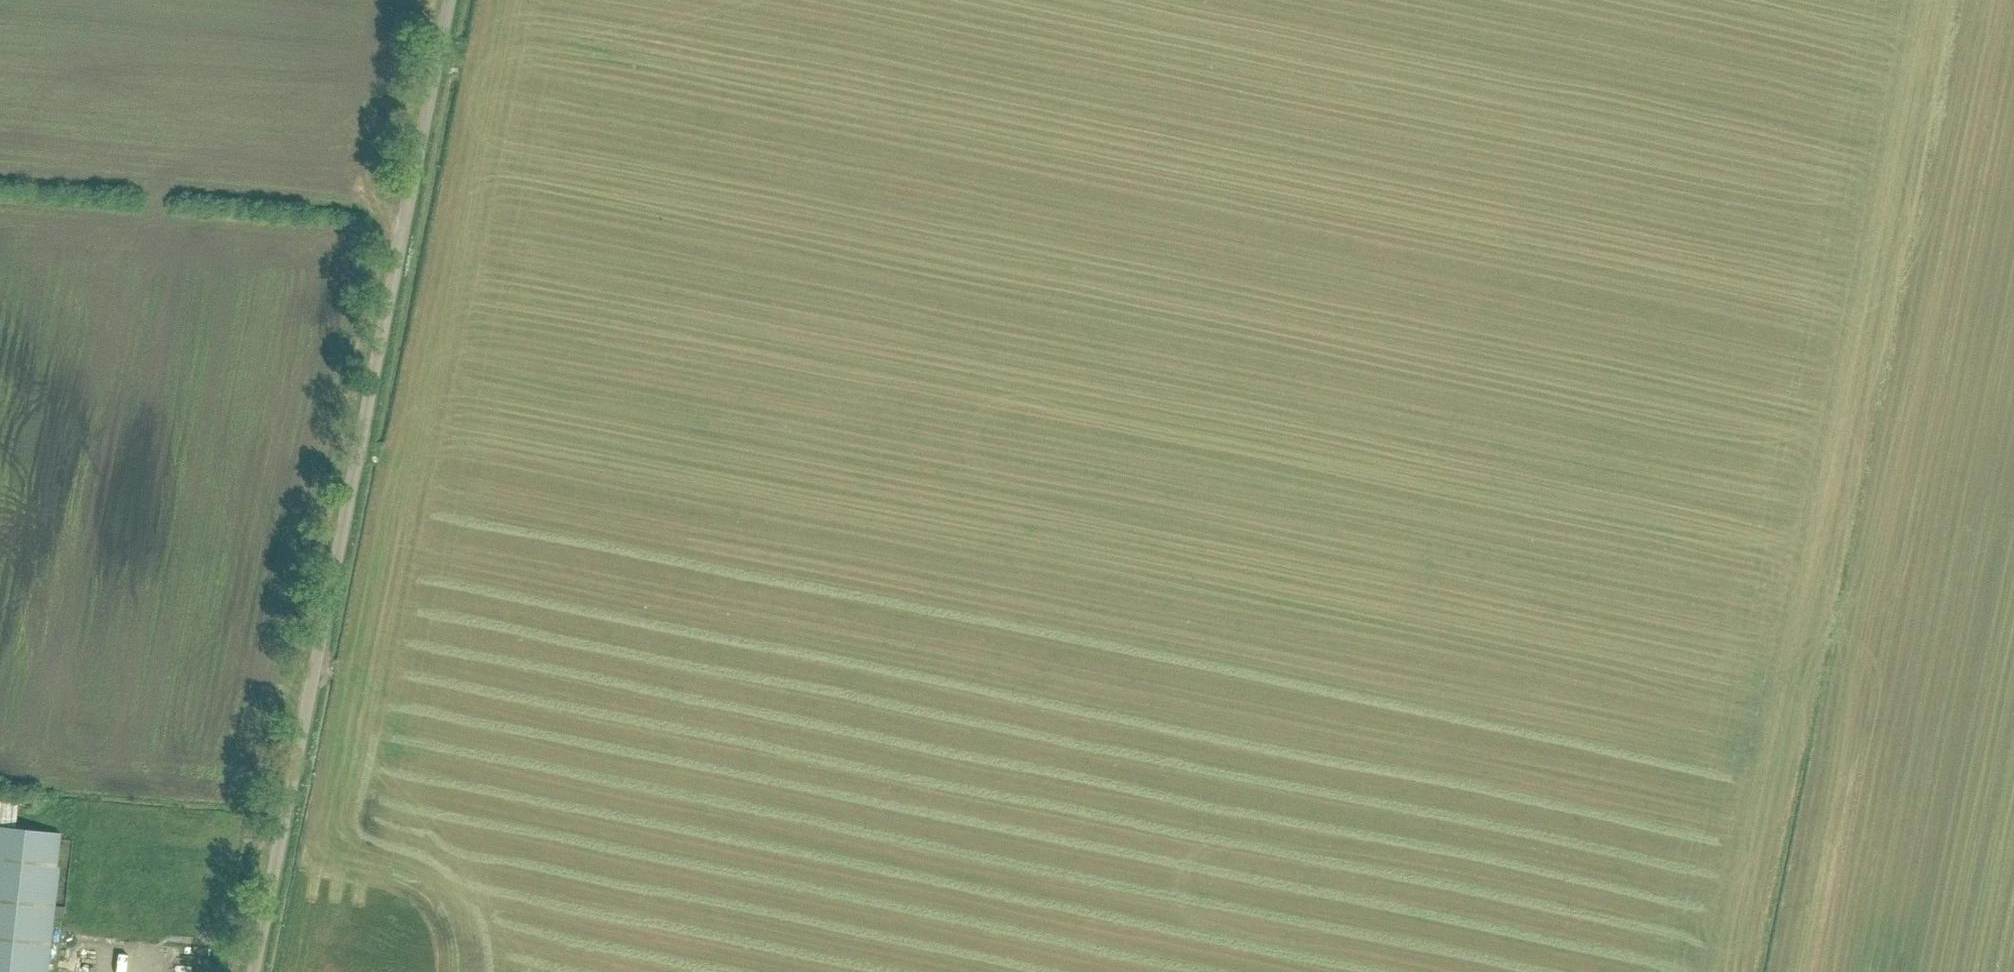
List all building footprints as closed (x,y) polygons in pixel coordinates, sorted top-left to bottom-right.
[(63,834),(0,828),(0,971),(50,971),(63,834)]
